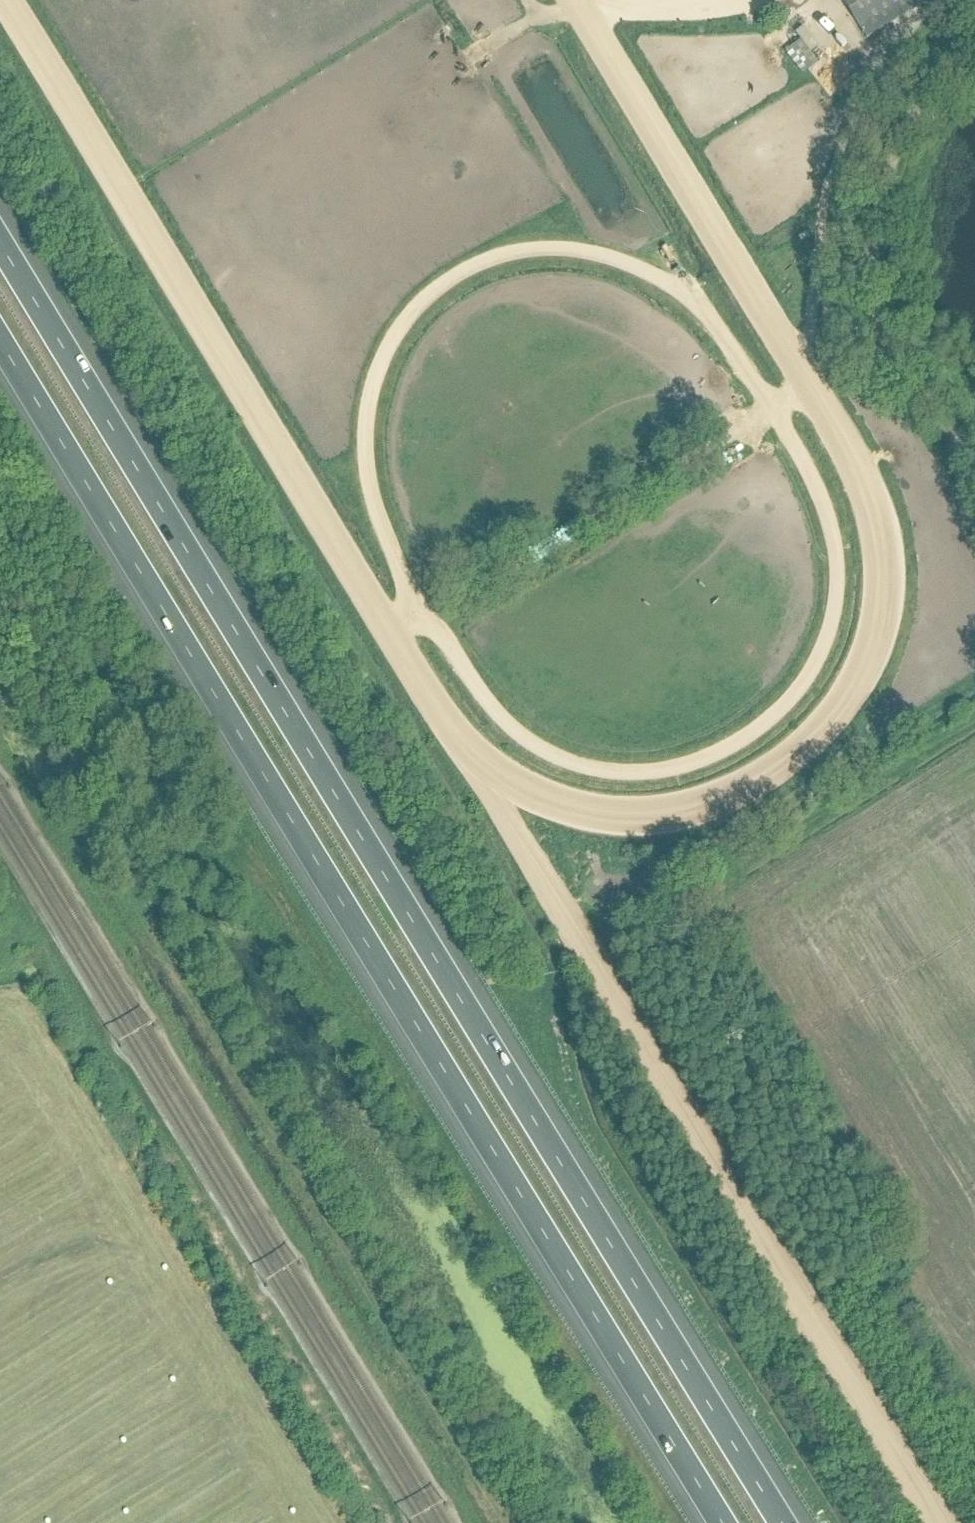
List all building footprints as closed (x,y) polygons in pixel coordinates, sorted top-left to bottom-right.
[(867,39),(929,0),(842,0),(867,39)]
